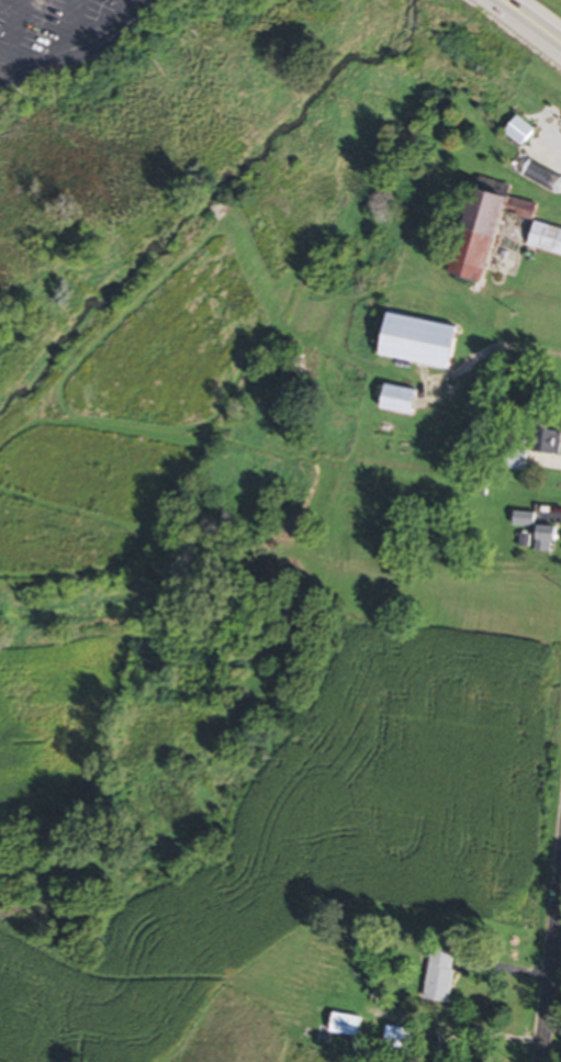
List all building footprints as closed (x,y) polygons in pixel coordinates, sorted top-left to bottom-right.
[(535,134),(520,121),(507,136),(523,149),(535,134)] [(540,208),(483,193),(461,280),(494,288),(511,220),(535,226),(540,208)] [(538,228),(533,253),(560,259),(560,232),(538,228)] [(464,332),(395,319),(387,362),(456,374),(464,332)] [(417,419),(421,395),(391,390),(387,414),(417,419)] [(560,458),(560,434),(540,434),(540,458),(560,458)] [(538,555),(559,556),(559,530),(538,530),(539,516),(515,516),(515,531),(539,531),(538,555)] [(451,1007),(460,955),(435,951),(427,1003),(451,1007)] [(366,1020),(337,1017),(334,1037),(363,1041),(366,1020)] [(388,1029),(385,1054),(409,1057),(413,1033),(388,1029)]
